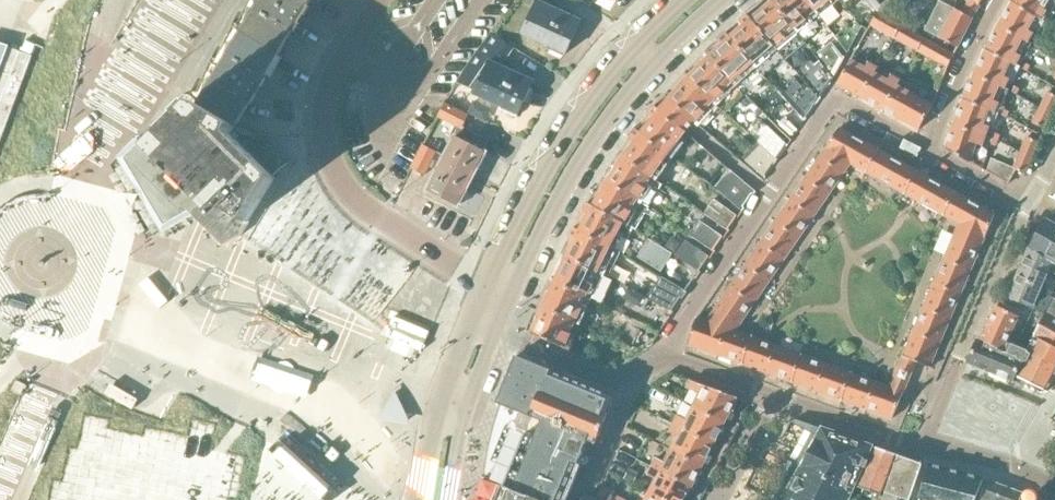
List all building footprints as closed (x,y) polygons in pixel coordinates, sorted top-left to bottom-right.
[(279,54),(292,31),(295,33),(296,32),(291,29),(299,16),(273,0),(262,0),(243,33),(279,54)] [(310,0),(273,0),(299,16),(305,4),(310,6),(311,5),(308,3),(310,0)] [(538,1),(525,29),(550,42),(549,45),(566,53),(582,20),(548,5),(550,0),(537,0),(538,1)] [(799,31),(774,0),(773,0),(753,17),(778,49),(792,37),(788,32),(794,27),(799,31)] [(799,31),(813,20),(810,15),(816,11),(808,0),(774,0),(799,31)] [(816,11),(819,15),(834,3),(832,0),(808,0),(816,11)] [(882,6),(881,4),(878,1),(878,0),(865,0),(874,11),(882,6)] [(881,4),(882,6),(879,10),(889,16),(912,0),(887,0),(881,4)] [(981,4),(978,2),(977,0),(970,0),(964,12),(955,8),(940,0),(925,29),(941,37),(958,46),(970,23),(981,4)] [(1013,1),(1040,18),(1040,17),(1045,10),(1049,12),(1054,3),(1054,0),(1013,0),(1013,1)] [(1044,20),(1040,17),(1040,18),(1013,1),(999,25),(1027,41),(1028,40),(1032,32),(1036,34),(1044,20)] [(895,37),(902,25),(878,12),(872,24),(895,37)] [(777,49),(778,49),(753,17),(748,13),(740,19),(745,24),(730,36),(757,66),(771,55),(767,51),(773,45),(777,49)] [(839,39),(848,51),(857,34),(850,25),(839,39)] [(919,50),(925,38),(902,25),(895,37),(919,50)] [(987,49),(1016,63),(1020,56),(1024,57),(1032,43),(1028,40),(1027,41),(999,25),(987,49)] [(757,67),(757,66),(730,36),(726,31),(718,38),(723,43),(710,56),(733,81),(737,86),(750,73),(747,69),(753,63),(757,67)] [(265,76),(279,54),(243,33),(221,69),(256,89),(263,76),(268,79),(268,78),(265,76)] [(482,54),(461,84),(507,104),(505,108),(523,116),(538,83),(505,68),(507,62),(516,50),(518,50),(497,34),(482,54)] [(40,49),(0,36),(0,169),(40,49)] [(955,54),(925,38),(919,50),(949,66),(955,54)] [(834,78),(845,57),(832,41),(815,54),(834,78)] [(975,74),(1005,87),(1009,80),(1014,81),(1020,66),(1016,63),(987,49),(975,74)] [(862,96),(876,72),(879,67),(868,61),(865,66),(853,59),(856,54),(855,54),(839,83),(862,96)] [(727,87),(733,81),(710,56),(689,76),(718,104),(731,91),(727,87)] [(810,57),(797,72),(818,97),(829,81),(810,57)] [(225,119),(236,124),(250,103),(253,104),(253,103),(249,101),(256,89),(221,69),(213,82),(203,78),(199,76),(192,92),(192,93),(192,94),(193,96),(193,97),(198,101),(215,113),(225,119)] [(888,79),(876,72),(862,96),(886,109),(899,84),(902,80),(891,74),(888,79)] [(1005,88),(1005,87),(975,74),(965,98),(995,111),(998,103),(1003,105),(1009,91),(1005,88)] [(717,105),(718,104),(689,76),(668,98),(694,121),(699,125),(711,111),(707,107),(713,101),(717,105)] [(815,101),(794,76),(781,92),(804,118),(815,101)] [(934,104),(899,84),(886,109),(920,128),(934,104)] [(1041,106),(1053,112),(1054,107),(1054,94),(1049,91),(1041,106)] [(999,112),(995,111),(965,98),(955,125),(986,135),(988,127),(993,129),(999,112)] [(215,113),(198,101),(152,145),(139,137),(127,150),(123,154),(132,163),(186,217),(193,213),(224,244),(241,234),(262,200),(277,177),(275,176),(283,168),(292,163),(268,142),(255,156),(231,134),(236,126),(235,126),(236,124),(225,119),(215,113)] [(474,101),(469,112),(486,120),(490,112),(488,107),(474,101)] [(430,165),(438,169),(441,163),(473,179),(487,152),(483,149),(488,139),(463,126),(469,115),(446,103),(439,115),(460,126),(445,156),(424,145),(412,168),(425,175),(430,165)] [(669,153),(668,154),(673,158),(684,142),(680,139),(687,131),(659,109),(654,104),(647,113),(653,117),(641,132),(669,153)] [(1053,112),(1041,106),(1034,121),(1046,127),(1053,112)] [(429,120),(414,107),(406,117),(411,121),(420,130),(429,120)] [(73,108),(60,165),(88,171),(100,114),(73,108)] [(756,139),(778,159),(777,157),(786,142),(760,118),(750,133),(756,139)] [(983,145),(986,135),(955,125),(947,148),(971,162),(977,143),(983,145)] [(853,154),(862,138),(841,127),(833,140),(853,154)] [(663,161),(668,154),(669,153),(641,132),(636,128),(629,137),(634,140),(624,155),(653,176),(652,177),(657,180),(668,164),(663,161)] [(1028,135),(1022,151),(1033,156),(1040,140),(1028,135)] [(862,138),(853,154),(849,162),(850,162),(872,174),(885,151),(862,138)] [(778,159),(756,139),(739,158),(763,179),(766,176),(764,173),(772,163),(775,163),(778,159)] [(841,176),(850,162),(849,162),(853,154),(833,140),(818,161),(841,176)] [(907,163),(885,151),(872,174),(894,186),(907,163)] [(1033,156),(1022,151),(1014,167),(1027,172),(1033,156)] [(648,183),(652,177),(653,176),(624,155),(609,180),(643,201),(653,187),(648,183)] [(1009,181),(1015,169),(1012,168),(1013,166),(991,157),(987,170),(1009,181)] [(841,176),(818,161),(804,182),(827,197),(841,176)] [(459,206),(473,179),(441,163),(438,169),(427,189),(459,206)] [(916,198),(928,175),(907,163),(894,186),(916,198)] [(756,190),(729,168),(714,190),(742,210),(744,207),(743,205),(752,193),(754,193),(756,190)] [(937,210),(950,187),(928,175),(916,198),(937,210)] [(588,201),(629,225),(638,210),(633,206),(637,199),(643,202),(643,201),(609,180),(594,204),(588,200),(588,201)] [(812,218),(827,197),(804,182),(790,203),(812,218)] [(959,222),(959,224),(972,199),(950,187),(937,210),(959,222)] [(15,293),(35,219),(29,194),(22,195),(10,200),(5,203),(0,206),(0,311),(15,293)] [(714,198),(704,212),(727,228),(736,214),(714,198)] [(995,212),(972,199),(959,224),(955,231),(982,243),(995,212)] [(628,225),(629,225),(588,201),(583,211),(588,214),(580,229),(574,226),(574,227),(616,248),(624,233),(619,230),(623,223),(628,225)] [(798,239),(812,218),(790,203),(776,224),(798,239)] [(700,219),(690,234),(712,249),(722,235),(700,219)] [(1030,246),(1054,261),(1054,262),(1054,225),(1045,219),(1030,246)] [(798,239),(776,224),(761,245),(784,260),(798,239)] [(615,249),(616,248),(574,227),(569,236),(575,239),(567,255),(604,273),(611,257),(606,255),(610,247),(615,249)] [(982,243),(955,231),(946,255),(972,266),(982,243)] [(672,235),(665,246),(675,253),(682,242),(672,235)] [(673,252),(650,239),(639,257),(661,270),(673,252)] [(686,239),(676,254),(698,269),(709,255),(686,239)] [(784,260),(761,245),(747,266),(769,281),(784,260)] [(1045,311),(1039,325),(1053,299),(1054,296),(1041,291),(1054,261),(1030,246),(1007,295),(1045,311)] [(555,281),(592,298),(599,282),(594,280),(598,272),(603,274),(604,273),(567,255),(555,281)] [(972,266),(946,255),(937,277),(963,288),(972,266)] [(769,281),(747,266),(733,286),(755,302),(769,281)] [(681,295),(683,297),(687,292),(685,291),(662,277),(648,297),(672,309),(681,295)] [(963,288),(937,277),(926,302),(953,313),(963,288)] [(544,306),(581,322),(588,306),(583,304),(586,297),(591,299),(592,298),(555,281),(544,306)] [(719,305),(742,321),(755,302),(733,286),(719,305)] [(629,287),(623,297),(642,307),(642,306),(645,308),(650,299),(648,297),(647,297),(647,296),(629,287)] [(645,308),(636,321),(659,333),(669,317),(670,317),(674,312),(650,299),(645,308)] [(1054,366),(1054,300),(1053,299),(1039,325),(1028,349),(1026,351),(1054,366)] [(915,329),(941,340),(953,313),(926,302),(915,329)] [(996,304),(982,338),(1000,347),(999,348),(1000,349),(1004,350),(1008,340),(1019,313),(996,304)] [(709,320),(727,326),(737,330),(742,321),(719,305),(709,320)] [(580,323),(581,322),(544,306),(532,332),(570,347),(577,331),(572,329),(575,321),(580,323)] [(688,343),(717,354),(727,326),(709,320),(698,316),(688,343)] [(757,337),(737,330),(727,326),(717,354),(747,364),(757,337)] [(930,367),(941,340),(915,329),(903,356),(917,362),(930,367)] [(1000,347),(982,338),(978,336),(968,359),(991,369),(1000,349),(999,348),(1000,347)] [(786,348),(757,337),(747,364),(776,375),(786,348)] [(1054,376),(1054,366),(1026,351),(1028,349),(1008,340),(1004,350),(1024,359),(1016,374),(1048,390),(1054,376)] [(805,386),(815,358),(786,348),(776,375),(805,386)] [(1013,379),(1016,374),(1024,359),(1004,350),(1000,349),(991,369),(1013,379)] [(910,378),(917,362),(903,356),(898,368),(891,386),(874,380),(864,407),(893,418),(910,378)] [(834,396),(844,369),(815,358),(805,386),(834,396)] [(874,380),(844,369),(834,396),(864,407),(874,380)] [(562,374),(556,389),(546,385),(546,384),(545,383),(531,416),(524,433),(502,486),(509,489),(510,488),(514,489),(530,496),(539,499),(546,499),(548,496),(558,499),(562,499),(580,456),(582,457),(589,439),(597,443),(616,396),(562,374)] [(694,405),(737,427),(745,413),(738,411),(744,399),(705,385),(691,380),(688,386),(700,393),(694,405)] [(405,420),(407,413),(398,393),(394,392),(388,415),(405,420)] [(679,414),(674,422),(727,449),(737,427),(694,405),(687,418),(679,414)] [(727,449),(674,422),(670,430),(679,435),(672,448),(716,470),(727,449)] [(856,485),(875,446),(823,428),(783,499),(849,499),(856,485)] [(856,485),(876,492),(873,499),(883,499),(900,455),(875,446),(856,485)] [(716,470),(672,448),(665,461),(657,457),(653,465),(705,492),(716,470)] [(900,455),(883,499),(910,499),(923,463),(900,455)] [(983,478),(929,464),(919,499),(922,499),(974,499),(983,478)] [(705,492),(653,465),(649,473),(657,477),(650,491),(669,499),(701,499),(705,492)] [(983,478),(974,499),(1020,499),(1023,493),(983,478)] [(599,495),(610,499),(611,499),(616,491),(603,484),(599,495)] [(530,496),(514,489),(510,488),(509,489),(502,486),(497,499),(528,499),(530,496)] [(650,491),(645,499),(669,499),(650,491)]
